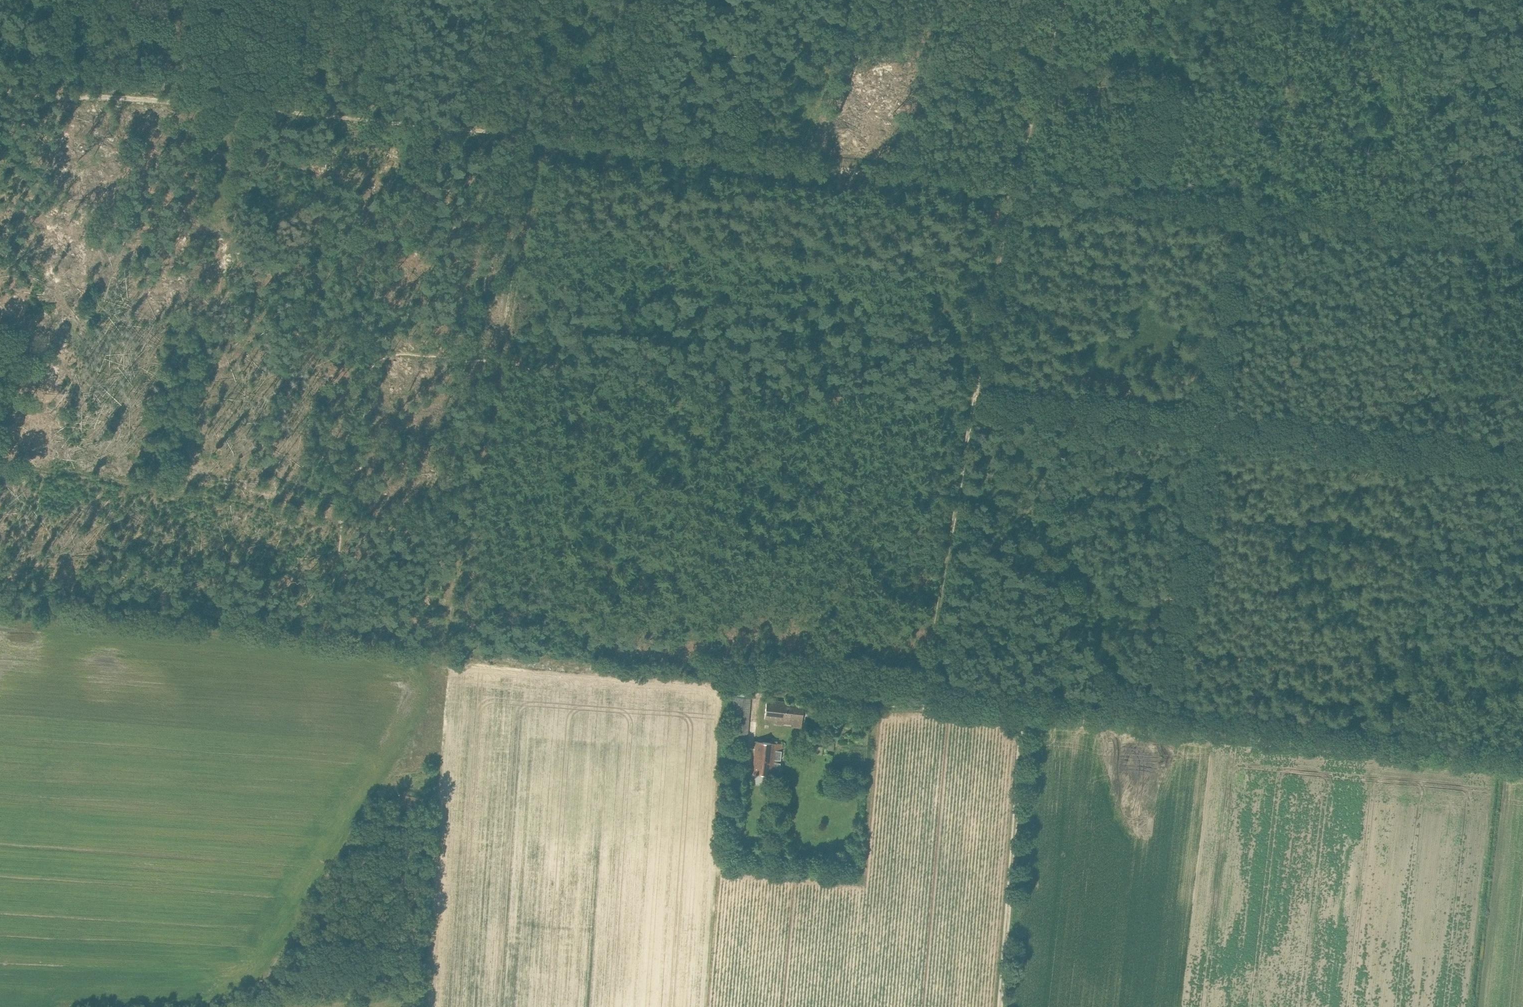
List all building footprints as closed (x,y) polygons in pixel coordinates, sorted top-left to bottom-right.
[(731,733),(747,735),(750,698),(734,696),(731,733)] [(767,700),(765,718),(777,719),(776,724),(782,724),(782,723),(793,724),(793,726),(801,727),(804,704),(793,703),(793,702),(767,700)] [(753,773),(779,775),(782,744),(755,741),(755,742),(756,742),(753,773)]
